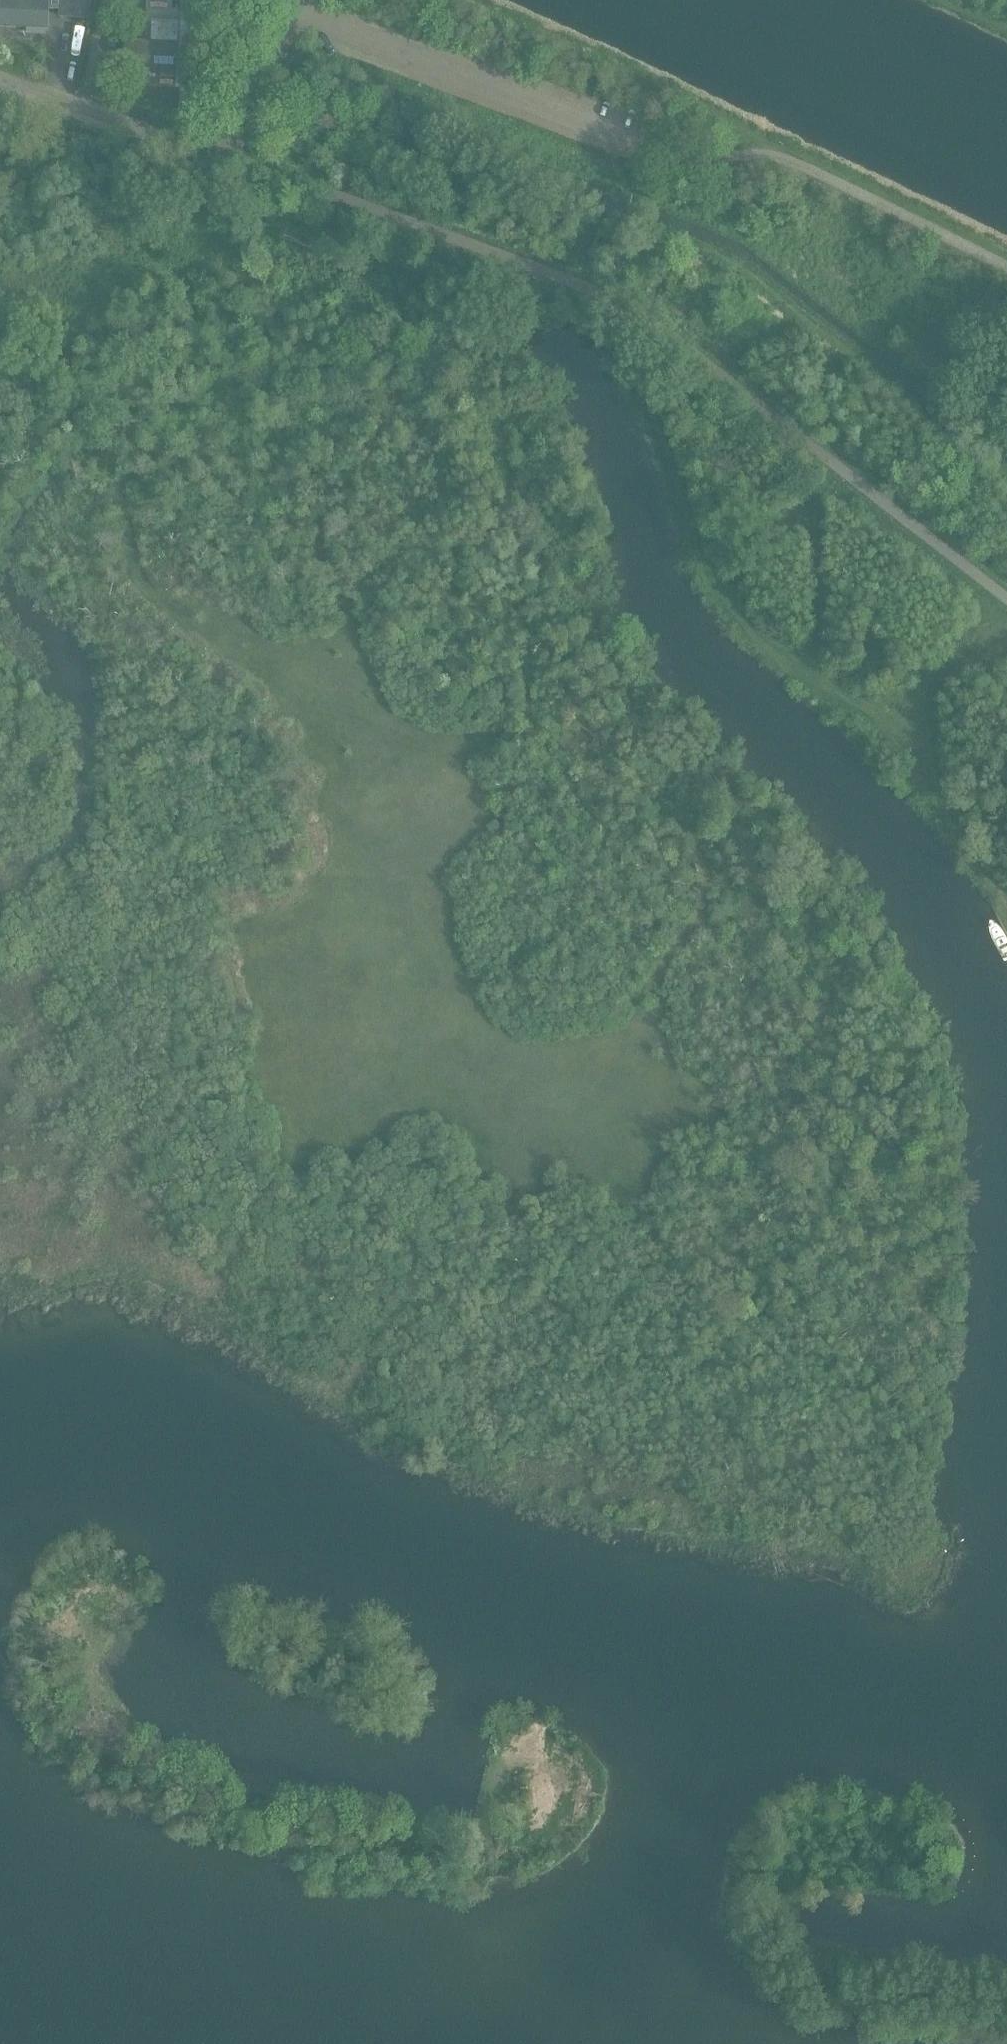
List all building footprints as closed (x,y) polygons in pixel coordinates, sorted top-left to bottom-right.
[(48,27),(48,8),(60,9),(60,16),(90,17),(91,0),(0,0),(0,25),(48,27)] [(153,21),(152,42),(177,43),(178,22),(153,21)] [(127,41),(125,72),(176,74),(177,43),(152,42),(127,41)]
